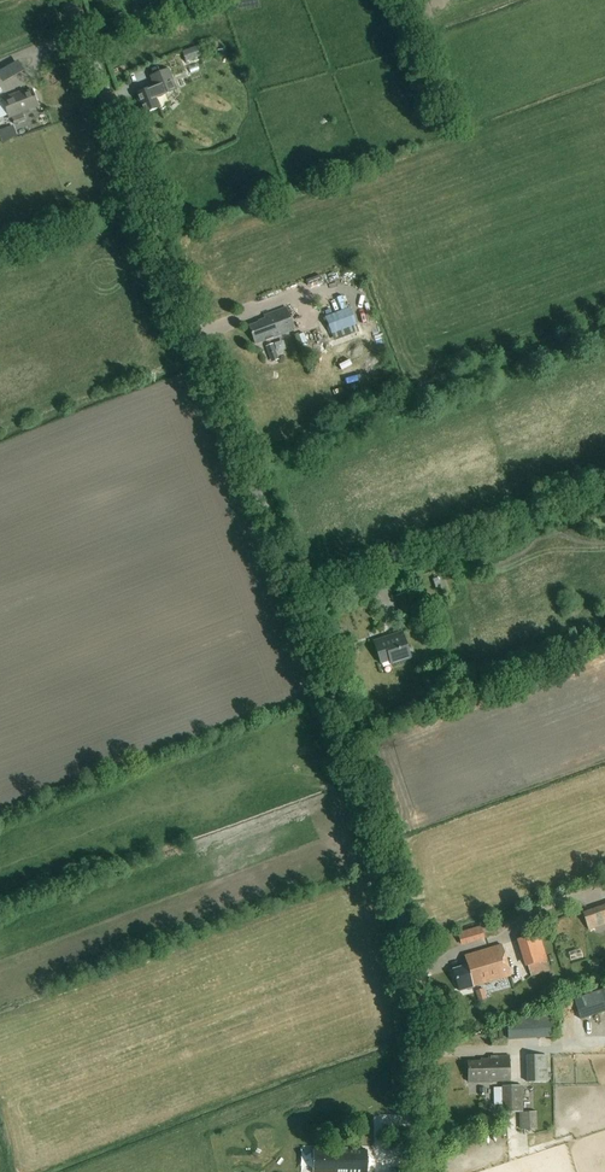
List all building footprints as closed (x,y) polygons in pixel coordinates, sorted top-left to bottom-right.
[(148,1),(138,5),(143,17),(153,14),(148,1)] [(132,9),(117,15),(121,27),(137,21),(132,9)] [(197,47),(182,52),(184,56),(186,63),(196,59),(200,57),(197,47)] [(150,76),(154,87),(136,94),(140,104),(143,114),(159,108),(156,98),(176,90),(168,69),(150,76)] [(25,121),(23,116),(30,113),(29,111),(38,107),(32,91),(21,95),(20,93),(3,99),(9,118),(12,117),(14,125),(25,121)] [(4,138),(17,134),(14,125),(1,129),(4,138)] [(351,307),(325,316),(331,333),(357,324),(351,307)] [(248,327),(255,344),(294,330),(286,308),(264,316),(263,317),(265,321),(248,327)] [(273,344),(266,346),(272,362),(279,359),(273,344)] [(411,590),(396,595),(401,610),(415,606),(411,590)] [(401,630),(373,640),(381,664),(390,661),(391,665),(411,658),(401,630)] [(582,912),(588,929),(604,924),(604,904),(582,912)] [(517,940),(525,967),(528,966),(531,976),(550,970),(539,933),(517,940)] [(460,990),(481,984),(510,975),(501,945),(464,955),(467,965),(453,969),(460,990)] [(484,988),(476,991),(478,1001),(487,999),(484,988)] [(601,989),(581,996),(574,999),(581,1020),(604,1012),(604,988),(601,989)] [(507,1020),(508,1040),(551,1037),(549,1017),(507,1020)] [(546,1055),(526,1056),(527,1082),(547,1082),(546,1055)] [(509,1081),(509,1056),(487,1056),(487,1061),(467,1061),(468,1082),(509,1081)] [(502,1086),(502,1111),(522,1113),(522,1129),(531,1129),(530,1112),(522,1112),(522,1085),(502,1086)] [(313,1171),(367,1171),(367,1150),(313,1150),(313,1171)]
